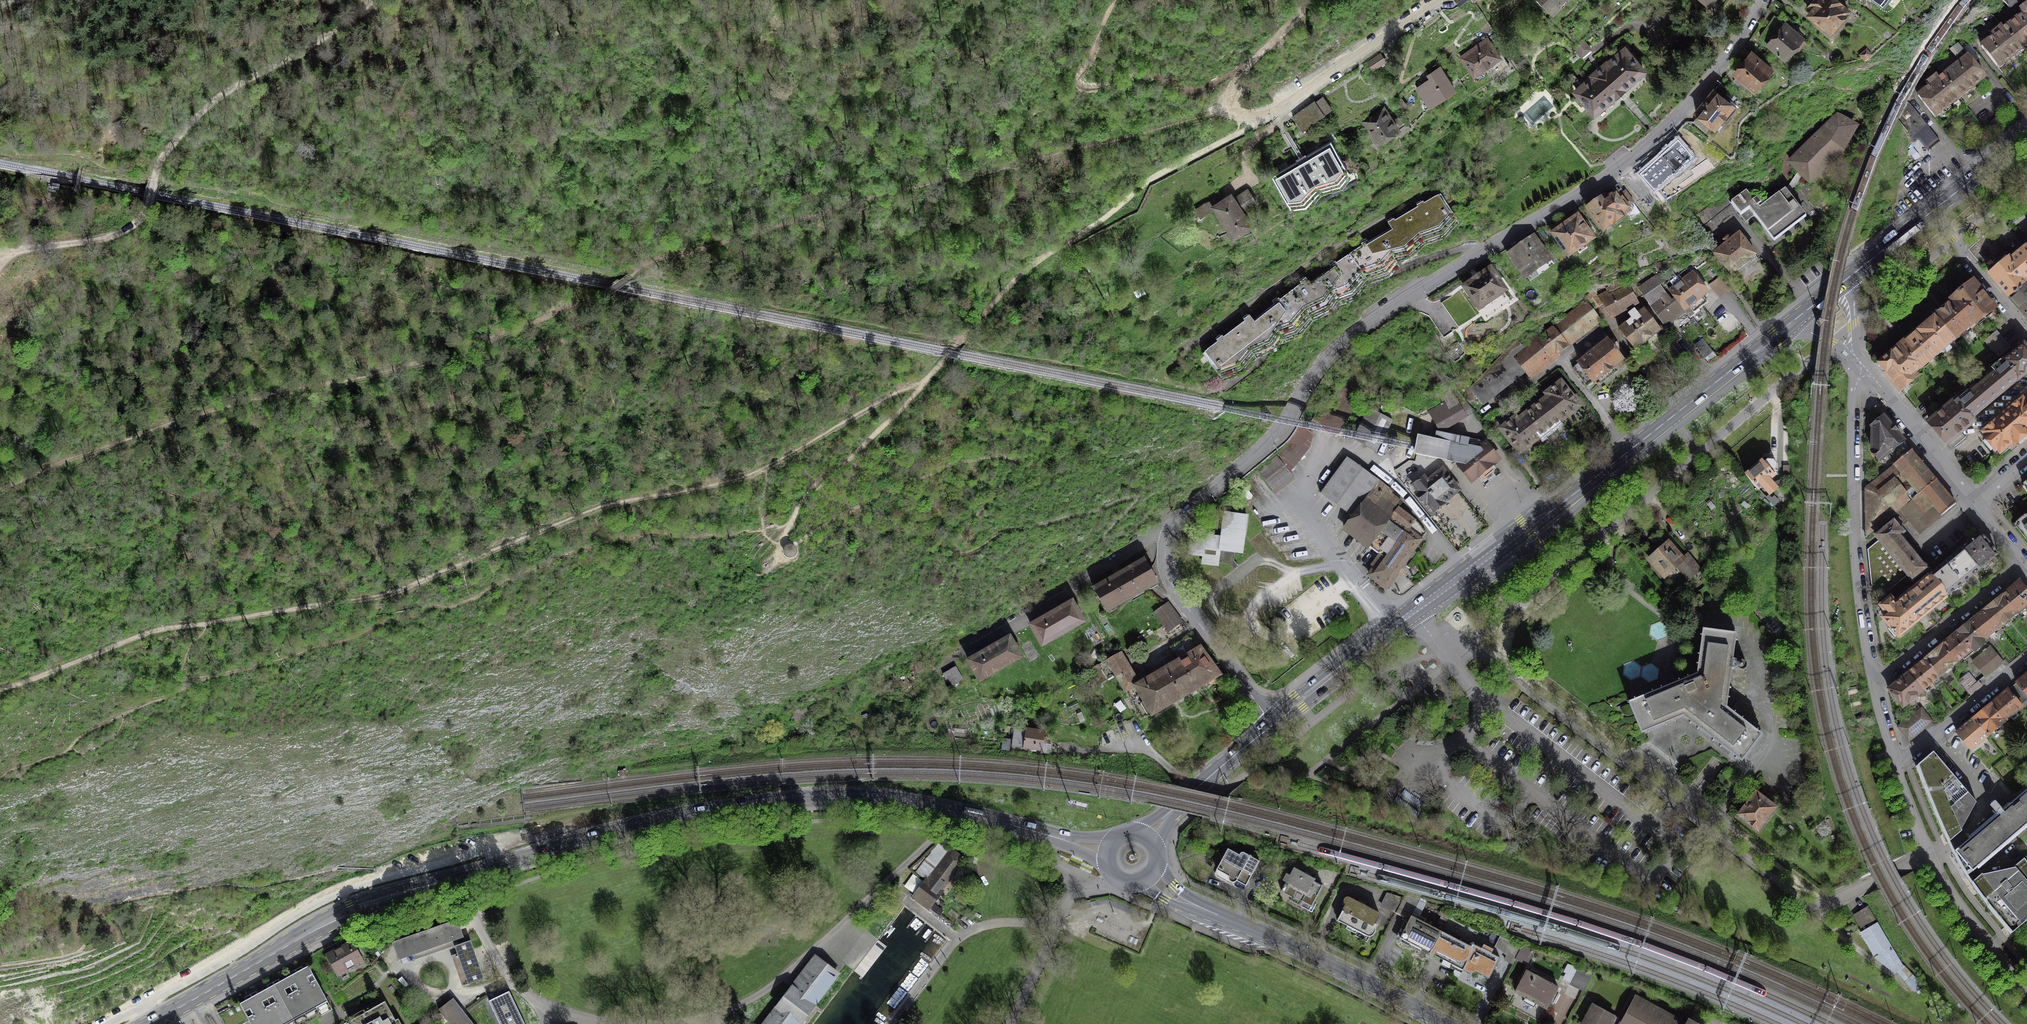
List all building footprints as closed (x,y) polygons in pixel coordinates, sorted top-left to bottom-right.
[(1553,11),(1563,0),(1542,0),(1553,11)] [(1835,0),(1816,0),(1807,10),(1817,20),(1817,22),(1820,24),(1823,25),(1832,32),(1840,23),(1837,21),(1847,10),(1835,0)] [(2026,4),(2020,9),(2023,13),(2008,25),(2025,46),(2026,49),(2026,5),(2026,4)] [(1998,68),(2025,46),(2008,25),(2003,29),(1990,12),(1979,20),(1992,37),(1981,46),(1996,65),(1998,68)] [(1759,35),(1788,59),(1797,49),(1798,50),(1805,41),(1774,15),(1759,35)] [(1482,70),(1501,57),(1487,38),(1461,57),(1473,74),(1473,77),(1476,81),(1485,74),(1482,70)] [(1591,49),(1583,41),(1575,48),(1582,56),(1591,49)] [(1960,98),(1985,77),(1974,63),(1980,58),(1967,42),(1961,47),(1958,43),(1950,50),(1952,53),(1934,65),(1960,98)] [(1576,90),(1594,112),(1611,98),(1613,101),(1629,87),(1627,84),(1643,70),(1624,48),(1608,63),(1606,61),(1601,65),(1593,56),(1588,61),(1596,70),(1591,74),(1592,76),(1576,90)] [(1864,60),(1870,54),(1866,49),(1860,55),(1864,60)] [(1379,53),(1367,62),(1372,70),(1385,62),(1379,53)] [(1751,54),(1735,72),(1738,74),(1748,83),(1754,88),(1762,78),(1765,81),(1772,72),(1751,54)] [(1930,87),(1918,96),(1935,117),(1960,98),(1934,65),(1931,62),(1922,78),(1930,87)] [(1418,88),(1429,104),(1454,88),(1440,67),(1429,74),(1432,78),(1418,88)] [(1748,83),(1738,74),(1733,80),(1743,89),(1748,83)] [(1694,121),(1706,131),(1711,125),(1714,127),(1725,114),(1729,118),(1737,108),(1723,96),(1728,90),(1719,83),(1695,111),(1699,115),(1694,121)] [(1331,109),(1323,97),(1315,102),(1324,114),(1331,109)] [(1400,98),(1396,107),(1399,111),(1407,105),(1400,98)] [(1315,102),(1314,101),(1293,116),(1302,130),(1324,114),(1315,102)] [(1914,142),(1918,139),(1927,151),(1940,141),(1908,101),(1897,118),(1912,135),(1910,136),(1914,142)] [(1383,109),(1365,122),(1381,143),(1398,131),(1397,131),(1383,109)] [(1836,117),(1791,163),(1799,171),(1803,175),(1810,182),(1842,150),(1855,127),(1836,117)] [(1398,131),(1402,136),(1410,128),(1407,123),(1397,131),(1398,131)] [(1678,135),(1637,173),(1655,194),(1697,158),(1678,135)] [(1290,148),(1297,161),(1272,175),(1290,206),(1349,173),(1330,141),(1305,156),(1298,144),(1290,148)] [(1754,215),(1774,241),(1806,216),(1788,193),(1803,175),(1799,171),(1785,190),(1760,209),(1758,207),(1761,205),(1758,201),(1755,203),(1746,192),(1731,203),(1746,222),(1754,215)] [(1250,224),(1242,212),(1256,202),(1248,189),(1233,199),(1230,195),(1217,203),(1215,200),(1203,205),(1196,210),(1200,217),(1207,212),(1215,208),(1234,236),(1250,224)] [(1602,198),(1588,209),(1603,231),(1628,213),(1631,218),(1640,212),(1625,191),(1619,196),(1616,191),(1604,200),(1602,198)] [(1418,208),(1406,215),(1426,247),(1445,241),(1459,225),(1446,204),(1452,200),(1449,196),(1438,202),(1435,197),(1424,204),(1423,202),(1417,206),(1418,208)] [(1736,211),(1727,199),(1693,209),(1694,216),(1705,236),(1736,211)] [(1391,229),(1380,236),(1399,268),(1402,264),(1411,261),(1426,247),(1406,215),(1395,222),(1394,220),(1388,223),(1391,229)] [(1578,216),(1553,234),(1569,256),(1577,250),(1579,253),(1587,248),(1585,245),(1593,239),(1587,230),(1590,227),(1586,221),(1583,224),(1578,216)] [(1711,245),(1714,253),(1731,275),(1734,279),(1759,259),(1739,234),(1731,241),(1728,237),(1724,240),(1721,237),(1711,245)] [(1362,246),(1349,255),(1370,286),(1390,279),(1399,268),(1380,236),(1369,243),(1367,241),(1361,244),(1362,246)] [(1532,239),(1512,254),(1530,280),(1554,263),(1550,257),(1547,259),(1532,239)] [(2009,260),(2026,281),(2026,280),(2026,246),(2009,260)] [(1320,276),(1343,306),(1356,301),(1370,286),(1349,255),(1337,264),(1335,262),(1330,266),(1331,268),(1320,276)] [(2009,260),(1990,275),(2010,299),(2026,284),(2025,282),(2026,281),(2009,260)] [(1472,282),(1466,287),(1473,298),(1470,300),(1475,308),(1478,306),(1483,312),(1507,295),(1490,270),(1483,275),(1483,274),(1472,282)] [(1676,300),(1685,311),(1690,318),(1700,310),(1694,304),(1708,293),(1693,272),(1669,291),(1676,300)] [(1659,275),(1639,289),(1665,327),(1685,311),(1676,300),(1673,303),(1659,285),(1664,282),(1659,275)] [(1731,288),(1723,275),(1710,285),(1720,297),(1731,288)] [(1291,293),(1314,323),(1332,316),(1339,308),(1343,306),(1320,276),(1310,284),(1306,279),(1300,283),(1301,285),(1291,293)] [(1951,301),(1951,302),(1972,326),(1972,327),(1995,308),(1973,283),(1951,301)] [(2010,299),(2026,318),(2026,317),(2026,284),(2010,299)] [(1637,300),(1629,286),(1614,295),(1612,292),(1609,293),(1608,291),(1599,296),(1596,290),(1585,297),(1594,310),(1603,303),(1610,315),(1637,300)] [(1275,305),(1264,313),(1287,343),(1300,339),(1314,323),(1291,293),(1280,301),(1279,299),(1273,304),(1275,305)] [(1524,371),(1528,376),(1567,346),(1565,343),(1598,317),(1586,301),(1525,350),(1523,347),(1512,356),(1524,371)] [(1951,302),(1934,317),(1955,341),(1972,326),(1951,302)] [(1619,329),(1639,354),(1668,331),(1665,327),(1660,330),(1644,309),(1638,314),(1635,310),(1629,314),(1632,318),(1619,329)] [(1245,322),(1234,330),(1257,360),(1276,351),(1279,346),(1287,343),(1264,313),(1253,322),(1249,316),(1243,320),(1245,322)] [(1450,330),(1440,316),(1433,321),(1442,335),(1450,330)] [(1934,317),(1917,331),(1936,354),(1937,355),(1955,341),(1934,317)] [(1580,363),(1573,368),(1587,387),(1594,381),(1594,382),(1595,381),(1598,386),(1625,365),(1622,360),(1618,355),(1596,327),(1575,342),(1587,357),(1579,362),(1580,363)] [(1218,343),(1203,354),(1224,382),(1244,375),(1257,360),(1234,330),(1223,338),(1222,337),(1217,341),(1218,343)] [(1917,331),(1900,346),(1919,368),(1936,354),(1917,331)] [(1995,332),(1984,341),(1998,358),(2009,349),(1995,332)] [(1509,350),(1508,349),(1470,389),(1482,404),(1524,371),(1512,356),(1523,347),(1519,342),(1509,350)] [(1919,368),(1900,346),(1878,364),(1899,389),(1915,376),(1913,373),(1919,368)] [(2023,346),(2004,363),(2005,364),(1976,388),(1978,390),(1961,403),(1958,399),(1930,423),(1947,443),(1950,441),(1961,432),(1973,422),(1970,418),(2017,378),(2018,379),(2026,372),(2026,350),(2023,346)] [(1474,358),(1469,363),(1473,367),(1478,362),(1474,358)] [(1363,397),(1354,371),(1342,383),(1313,419),(1310,433),(1319,435),(1333,435),(1363,397)] [(1549,397),(1544,400),(1560,420),(1579,406),(1561,382),(1546,394),(1549,397)] [(1446,401),(1428,411),(1440,432),(1467,417),(1462,410),(1468,406),(1464,400),(1458,404),(1451,390),(1443,395),(1446,401)] [(2026,403),(2022,399),(1984,432),(1987,436),(1985,437),(1987,439),(1984,442),(1991,450),(1994,448),(1995,449),(1997,448),(2000,451),(2011,442),(2012,443),(2012,444),(2014,446),(2016,444),(2016,443),(2026,434),(2026,402),(2026,403)] [(1554,425),(1560,420),(1544,400),(1522,418),(1538,438),(1545,432),(1548,437),(1557,430),(1554,425)] [(1354,439),(1377,451),(1393,420),(1369,408),(1354,439)] [(1872,451),(1880,460),(1892,450),(1900,459),(1911,450),(1884,417),(1881,419),(1880,418),(1877,418),(1874,420),(1874,424),(1875,425),(1873,427),(1872,451)] [(1520,452),(1538,438),(1522,418),(1518,421),(1515,418),(1501,429),(1520,452)] [(1310,433),(1299,431),(1289,444),(1275,455),(1276,456),(1289,473),(1306,452),(1319,435),(1310,433)] [(1459,465),(1471,481),(1481,473),(1484,476),(1488,473),(1491,470),(1488,467),(1499,459),(1487,444),(1487,442),(1436,432),(1435,439),(1419,436),(1417,446),(1416,454),(1461,463),(1459,465)] [(1961,432),(1950,441),(1955,447),(1965,437),(1961,432)] [(1956,504),(1911,450),(1900,459),(1893,465),(1894,466),(1865,489),(1866,537),(1896,513),(1899,516),(1894,520),(1897,524),(1900,521),(1902,523),(1908,518),(1920,533),(1956,504)] [(1276,456),(1257,470),(1274,491),(1291,478),(1289,473),(1276,456)] [(1392,491),(1347,457),(1320,493),(1352,516),(1345,527),(1382,556),(1369,574),(1386,587),(1426,532),(1420,524),(1398,507),(1402,502),(1390,493),(1392,491)] [(1761,462),(1746,475),(1758,490),(1762,487),(1769,495),(1767,497),(1774,506),(1778,502),(1773,497),(1772,498),(1769,495),(1777,489),(1769,481),(1774,476),(1772,474),(1776,471),(1777,465),(1773,461),(1767,460),(1763,464),(1761,462)] [(1442,469),(1428,481),(1424,477),(1414,485),(1419,491),(1416,493),(1424,503),(1427,501),(1434,510),(1459,489),(1442,469)] [(1218,562),(1230,564),(1234,569),(1239,566),(1234,560),(1235,552),(1242,553),(1247,515),(1224,512),(1221,537),(1216,537),(1216,542),(1190,539),(1188,553),(1203,555),(1202,563),(1217,565),(1218,562)] [(2016,526),(2026,540),(2026,516),(2016,526)] [(1908,537),(1897,524),(1894,520),(1875,535),(1879,540),(1868,549),(1872,589),(1880,598),(1908,575),(1912,581),(1928,569),(1905,540),(1908,537)] [(1980,534),(1962,549),(1979,569),(1997,554),(1980,534)] [(1681,559),(1668,544),(1650,559),(1665,576),(1676,566),(1688,580),(1701,569),(1687,554),(1681,559)] [(1930,575),(1947,596),(1979,569),(1962,549),(1930,575)] [(1094,588),(1106,611),(1157,582),(1145,559),(1122,572),(1122,571),(1115,575),(1116,576),(1094,588)] [(1898,602),(1915,622),(1947,596),(1930,575),(1898,602)] [(2002,595),(2017,613),(2026,604),(2026,590),(2019,581),(2002,595)] [(2002,595),(1985,609),(2000,626),(2017,613),(2002,595)] [(1882,604),(1882,606),(1888,613),(1883,617),(1891,627),(1888,629),(1895,636),(1897,634),(1899,635),(1915,622),(1898,602),(1896,605),(1891,599),(1889,599),(1882,604)] [(1031,624),(1042,644),(1083,621),(1072,601),(1031,624)] [(1168,602),(1155,612),(1164,625),(1177,615),(1168,602)] [(1985,609),(1942,645),(1956,662),(1973,648),(1975,651),(1985,643),(1983,640),(1989,635),(1991,638),(1996,634),(1994,631),(2000,626),(1985,609)] [(1177,615),(1164,625),(1169,631),(1182,622),(1177,615)] [(1642,733),(1684,716),(1741,761),(1762,734),(1727,707),(1737,634),(1703,629),(1697,674),(1629,702),(1642,733)] [(968,660),(980,679),(1020,656),(1009,636),(968,660)] [(1178,660),(1179,660),(1196,688),(1207,681),(1217,675),(1219,674),(1200,647),(1197,649),(1188,636),(1171,647),(1178,660)] [(1942,645),(1925,658),(1939,676),(1956,662),(1942,645)] [(1978,656),(1972,661),(1984,676),(2002,661),(1992,649),(1980,658),(1978,656)] [(1115,674),(1125,691),(1137,684),(1127,668),(1128,668),(1123,660),(1123,661),(1118,653),(1107,659),(1115,674)] [(1908,673),(1922,690),(1933,682),(1936,686),(1943,680),(1939,676),(1925,658),(1908,673)] [(1115,674),(1107,659),(1098,665),(1106,679),(1115,674)] [(1142,719),(1152,713),(1152,714),(1196,688),(1179,660),(1178,660),(1137,684),(1125,691),(1142,719)] [(1106,679),(1098,665),(1091,669),(1099,684),(1106,679)] [(963,678),(956,667),(943,675),(949,686),(963,678)] [(912,686),(903,671),(896,675),(904,691),(912,686)] [(1922,690),(1908,673),(1888,689),(1903,707),(1922,690)] [(2017,682),(2026,695),(2026,674),(2017,682)] [(2017,682),(2008,690),(2020,705),(2026,699),(2026,695),(2017,682)] [(2020,705),(2008,690),(1991,704),(2005,722),(2022,707),(2020,705)] [(807,715),(803,703),(791,709),(793,713),(795,712),(797,718),(807,715)] [(1988,735),(2005,722),(1991,704),(1974,718),(1988,735)] [(1931,720),(1921,708),(1898,726),(1908,738),(1931,720)] [(1988,735),(1974,718),(1956,732),(1971,750),(1988,735)] [(1044,733),(1014,729),(1012,746),(1025,748),(1025,745),(1042,747),(1043,742),(1045,743),(1046,739),(1043,739),(1044,733)] [(1976,801),(1934,751),(1918,764),(1939,815),(1950,840),(1962,830),(1961,828),(1976,801)] [(1955,850),(1973,870),(2026,824),(2026,789),(1955,850)] [(1775,807),(1756,793),(1739,815),(1758,829),(1775,807)] [(964,859),(951,850),(951,851),(939,843),(917,873),(927,881),(915,896),(928,906),(946,883),(964,859)] [(1241,853),(1240,856),(1236,853),(1234,856),(1226,852),(1217,869),(1229,876),(1229,879),(1230,880),(1231,882),(1233,882),(1235,882),(1237,880),(1246,885),(1259,861),(1251,857),(1252,856),(1250,855),(1249,856),(1244,853),(1241,853)] [(1982,873),(1973,881),(1988,903),(2013,932),(2026,919),(2026,861),(2024,858),(2012,868),(1983,874),(1982,873)] [(1315,879),(1294,868),(1290,875),(1286,873),(1283,879),(1287,881),(1281,891),(1292,897),(1290,900),(1300,906),(1303,901),(1311,906),(1322,886),(1314,881),(1315,879)] [(1396,913),(1398,909),(1404,898),(1389,893),(1382,907),(1396,913)] [(1421,898),(1406,893),(1404,898),(1398,909),(1405,912),(1411,915),(1412,915),(1421,898)] [(1349,897),(1345,898),(1342,904),(1345,906),(1337,920),(1347,926),(1346,928),(1355,933),(1357,931),(1367,936),(1370,936),(1371,936),(1373,935),(1374,934),(1375,931),(1375,929),(1375,927),(1373,925),(1379,913),(1349,897)] [(1861,928),(1874,920),(1867,907),(1853,915),(1861,928)] [(1441,931),(1412,915),(1411,915),(1408,922),(1404,920),(1395,939),(1409,946),(1410,942),(1430,953),(1441,931)] [(399,958),(462,936),(456,921),(394,942),(399,958)] [(1898,971),(1903,966),(1877,923),(1861,932),(1875,954),(1877,952),(1898,971)] [(1474,947),(1441,931),(1430,953),(1453,964),(1451,967),(1461,972),(1462,969),(1474,947)] [(1522,946),(1500,936),(1494,947),(1507,955),(1504,959),(1513,964),(1517,957),(1522,946)] [(471,940),(455,946),(468,984),(484,978),(471,940)] [(362,958),(353,941),(326,955),(337,975),(348,969),(346,966),(362,958)] [(1474,973),(1476,971),(1489,978),(1499,957),(1491,953),(1493,949),(1484,944),(1482,948),(1475,945),(1474,947),(1462,969),(1470,973),(1472,973),(1473,973),(1474,973)] [(1517,957),(1527,962),(1533,951),(1522,946),(1517,957)] [(815,956),(763,1023),(799,1023),(838,974),(815,956)] [(308,966),(297,972),(321,1016),(332,1009),(308,966)] [(1921,985),(1903,966),(1898,971),(1916,990),(1921,985)] [(1591,975),(1577,968),(1570,982),(1584,990),(1591,975)] [(1558,986),(1527,970),(1515,992),(1525,997),(1523,1001),(1534,1007),(1536,1003),(1546,1009),(1558,986)] [(297,972),(286,978),(309,1022),(321,1016),(297,972)] [(274,984),(296,1023),(305,1023),(309,1022),(286,978),(274,984)] [(263,991),(281,1023),(296,1023),(274,984),(263,991)] [(251,997),(266,1023),(281,1023),(263,991),(251,997)] [(509,991),(489,1001),(501,1023),(525,1023),(509,991)] [(251,997),(240,1003),(249,1021),(251,1023),(266,1023),(251,997)] [(1635,997),(1623,1020),(1621,1023),(1685,1023),(1635,997)] [(453,998),(439,1009),(450,1023),(474,1023),(453,998)] [(385,1001),(343,1023),(398,1023),(385,1001)] [(240,1003),(219,1015),(224,1023),(243,1023),(249,1021),(240,1003)] [(1593,1004),(1583,1023),(1609,1023),(1610,1022),(1615,1023),(1621,1023),(1623,1020),(1593,1004)]
